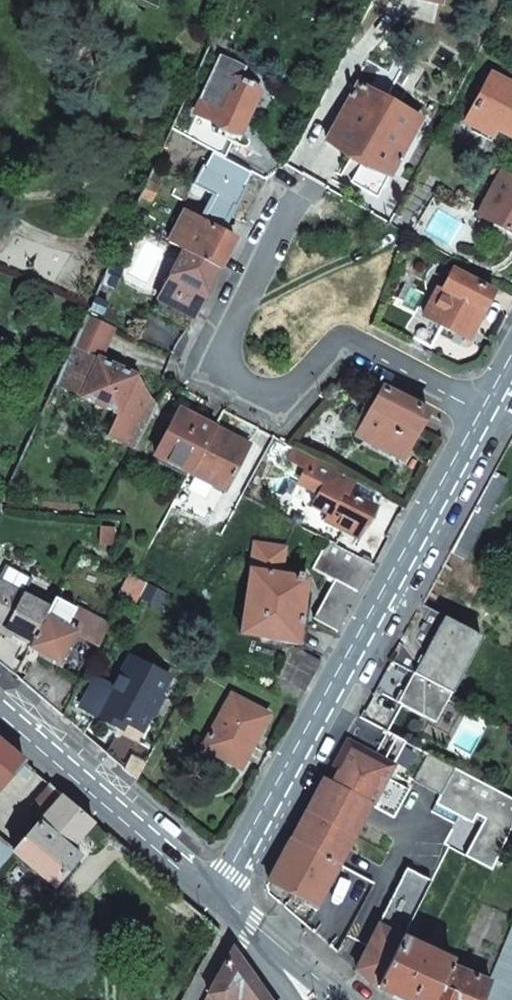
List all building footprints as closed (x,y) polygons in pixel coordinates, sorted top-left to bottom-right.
[(204,100),(187,135),(225,156),(236,132),(238,133),(239,130),(240,131),(242,128),(244,130),(249,120),(246,119),(247,116),(246,116),(259,88),(255,86),(256,83),(243,77),(241,80),(237,77),(244,63),(223,53),(201,97),(204,100)] [(499,128),(511,135),(511,82),(493,72),(467,120),(485,130),(489,123),(499,128)] [(359,81),(327,139),(352,154),(341,173),(377,194),(421,117),(359,81)] [(493,140),(499,128),(489,123),(485,130),(482,134),(493,140)] [(164,174),(152,168),(147,179),(158,185),(164,174)] [(504,172),(480,214),(496,223),(508,229),(511,232),(511,176),(504,172)] [(147,179),(140,195),(152,200),(158,185),(147,179)] [(184,211),(168,240),(185,249),(218,268),(234,239),(220,231),(184,211)] [(508,229),(496,223),(492,229),(504,236),(508,229)] [(234,239),(237,233),(223,225),(220,231),(234,239)] [(187,327),(218,268),(185,249),(154,310),(187,327)] [(123,269),(109,263),(101,280),(115,286),(123,269)] [(469,339),(494,291),(454,269),(440,293),(437,292),(413,337),(432,347),(443,326),(469,339)] [(95,294),(89,306),(104,313),(109,301),(95,294)] [(113,324),(88,310),(72,344),(98,356),(113,324)] [(98,356),(72,344),(56,379),(118,410),(107,432),(134,446),(154,409),(147,401),(139,375),(98,356)] [(402,460),(427,412),(382,388),(372,407),(367,419),(358,436),(402,460)] [(361,415),(367,419),(372,407),(367,405),(361,415)] [(155,453),(190,473),(215,427),(179,408),(155,453)] [(215,427),(190,473),(223,491),(248,446),(215,427)] [(318,460),(300,451),(294,463),(312,472),(318,460)] [(358,535),(383,492),(359,480),(318,460),(312,472),(306,485),(320,492),(314,504),(330,513),(327,519),(358,535)] [(112,528),(125,529),(125,518),(112,517),(112,528)] [(337,630),(372,564),(328,541),(313,569),(334,581),(315,618),(337,630)] [(271,693),(296,706),(321,660),(296,646),(307,579),(303,578),(304,574),(296,573),(296,577),(282,574),(286,549),(256,543),(240,633),(283,640),(278,674),(279,675),(279,678),(271,693)] [(132,593),(141,597),(148,583),(139,579),(132,593)] [(3,628),(0,633),(0,659),(10,665),(14,657),(23,661),(30,648),(28,647),(30,643),(49,608),(0,580),(0,626),(3,628)] [(148,583),(141,597),(162,608),(169,595),(148,583)] [(196,597),(186,600),(185,603),(187,611),(199,607),(196,597)] [(40,653),(39,655),(59,666),(77,633),(92,642),(102,623),(55,598),(49,608),(30,643),(28,647),(30,648),(40,653)] [(482,636),(423,603),(410,626),(392,660),(451,693),(482,636)] [(75,690),(62,716),(73,725),(82,708),(118,726),(105,753),(121,766),(168,676),(128,656),(112,686),(95,677),(86,696),(75,690)] [(10,665),(8,669),(17,673),(23,661),(14,657),(10,665)] [(451,693),(392,660),(362,716),(388,730),(402,703),(435,721),(451,693)] [(31,680),(23,673),(19,680),(26,686),(31,680)] [(233,695),(203,747),(240,767),(269,715),(233,695)] [(340,768),(331,783),(369,803),(394,816),(409,789),(386,777),(388,773),(384,772),(388,764),(392,766),(406,740),(389,730),(376,753),(349,738),(340,756),(345,758),(340,768)] [(0,743),(0,789),(23,763),(0,743)] [(412,779),(441,795),(462,807),(458,815),(459,815),(472,822),(477,813),(485,818),(465,855),(492,870),(511,827),(511,797),(428,752),(412,779)] [(345,758),(340,756),(334,765),(340,768),(345,758)] [(331,783),(323,778),(267,881),(313,905),(336,863),(369,803),(331,783)] [(27,808),(39,819),(60,795),(48,785),(27,808)] [(39,819),(10,851),(11,852),(51,887),(76,856),(69,849),(92,822),(60,795),(39,819)] [(462,807),(441,795),(431,811),(455,823),(459,815),(458,815),(462,807)] [(404,868),(400,877),(426,891),(430,882),(404,868)] [(356,969),(376,986),(414,912),(426,891),(400,877),(377,926),(380,928),(374,940),(371,939),(356,969)] [(405,999),(431,999),(448,964),(450,960),(435,953),(446,929),(437,924),(425,948),(414,943),(426,918),(414,912),(376,986),(405,999)] [(488,981),(491,982),(484,998),(490,999),(511,999),(511,922),(488,981)] [(377,926),(371,939),(374,940),(380,928),(377,926)] [(231,949),(203,999),(267,999),(231,949)] [(431,999),(483,999),(484,998),(491,982),(488,981),(448,964),(431,999)]
